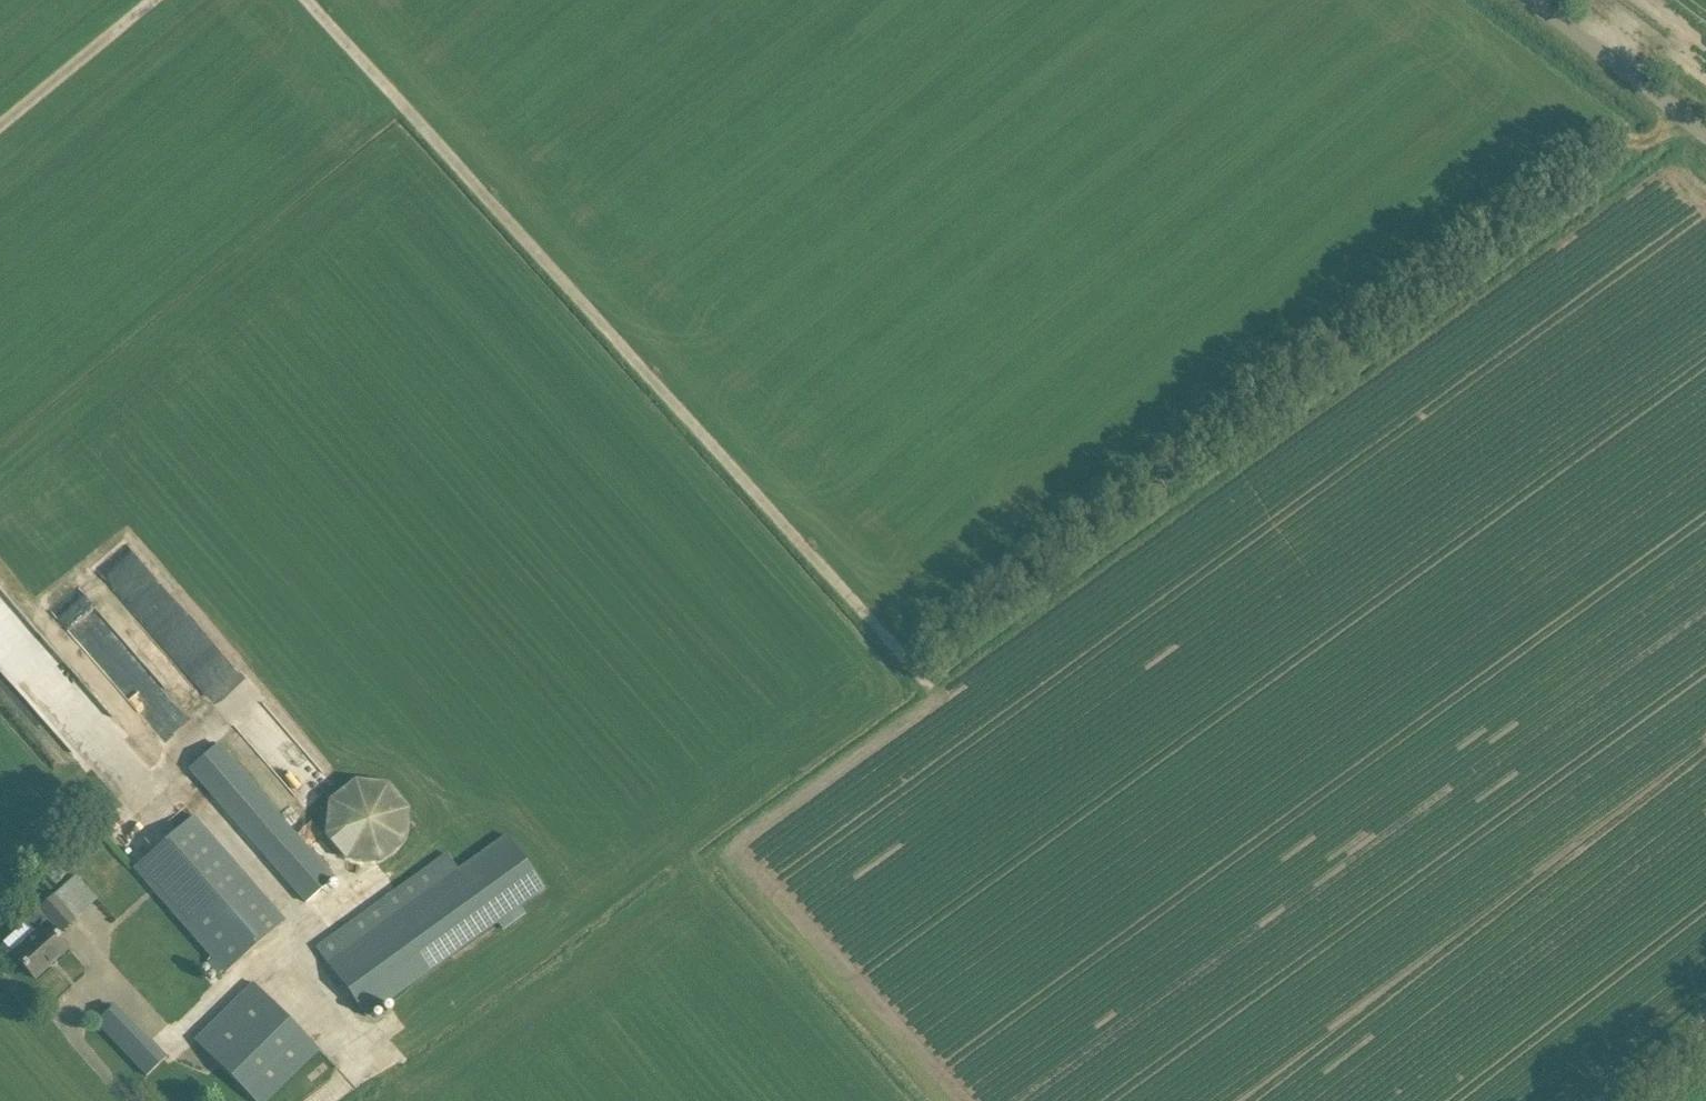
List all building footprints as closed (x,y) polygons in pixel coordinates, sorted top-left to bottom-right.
[(19,612),(0,588),(0,610),(8,620),(19,612)] [(53,615),(126,695),(151,672),(78,592),(53,615)] [(175,653),(162,634),(159,636),(188,675),(216,655),(191,620),(179,629),(189,642),(175,653)] [(218,743),(189,769),(305,901),(331,879),(334,876),(218,743)] [(348,861),(380,864),(406,843),(410,809),(388,783),(355,779),(329,801),(326,835),(348,861)] [(190,814),(131,864),(213,960),(208,965),(218,976),(223,972),(282,922),(190,814)] [(449,854),(363,914),(317,948),(366,1015),(495,921),(501,929),(516,918),(510,910),(542,886),(505,836),(459,869),(449,854)] [(75,919),(60,903),(53,896),(39,909),(50,920),(13,954),(35,978),(68,947),(57,935),(61,931),(61,932),(75,919)] [(255,1100),(267,1100),(318,1051),(252,984),(195,1040),(255,1100)] [(96,1022),(147,1076),(166,1057),(116,1003),(96,1022)]
